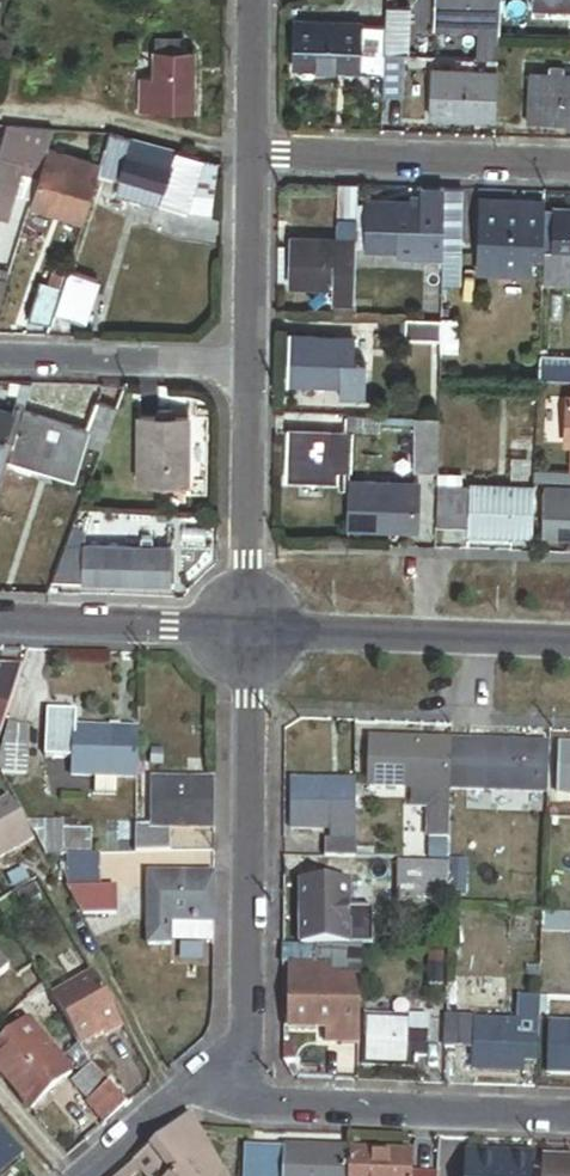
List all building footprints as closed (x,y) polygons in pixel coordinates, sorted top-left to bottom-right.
[(497,0),(431,0),(430,26),(475,28),(474,58),(495,58),(497,0)] [(382,54),(384,54),(401,55),(404,55),(406,7),(384,6),(383,27),(382,54)] [(382,75),(382,54),(383,27),(295,24),(293,68),(345,70),(345,74),(382,75)] [(175,40),(153,40),(153,79),(138,79),(138,110),(189,110),(189,53),(175,53),(175,40)] [(401,55),(384,54),(383,95),(400,96),(401,55)] [(427,114),(493,116),(494,72),(429,70),(427,114)] [(523,73),(522,116),(569,118),(569,75),(523,73)] [(54,130),(8,127),(0,151),(0,193),(13,197),(21,173),(38,178),(47,150),(54,130)] [(126,155),(130,141),(111,136),(99,174),(111,178),(118,153),(126,155)] [(172,169),(177,153),(130,140),(130,141),(126,155),(172,169)] [(99,166),(47,150),(38,178),(31,202),(29,207),(81,223),(99,166)] [(172,169),(126,155),(118,153),(111,178),(118,180),(165,194),(172,169)] [(201,161),(177,153),(172,169),(165,194),(161,206),(185,214),(186,211),(201,161)] [(186,211),(209,212),(219,165),(201,161),(186,211)] [(38,178),(21,173),(13,197),(31,202),(38,178)] [(161,206),(165,194),(118,180),(113,197),(160,211),(161,206)] [(357,304),(362,187),(341,186),(339,242),(294,240),(292,288),(337,289),(336,304),(357,304)] [(446,224),(447,189),(424,189),(424,206),(370,205),(369,250),(411,251),(411,253),(432,253),(432,241),(446,241),(446,224)] [(464,225),(464,190),(447,189),(446,224),(464,225)] [(0,193),(0,220),(5,222),(13,197),(0,193)] [(526,201),(481,200),(480,207),(525,209),(526,201)] [(525,209),(480,207),(479,251),(485,251),(485,269),(531,271),(532,253),(542,254),(542,246),(543,246),(545,202),(526,201),(525,209)] [(554,210),(553,254),(569,254),(569,211),(554,210)] [(464,225),(446,224),(446,241),(445,282),(462,282),(464,225)] [(485,251),(479,251),(478,271),(531,273),(531,271),(485,269),(485,251)] [(62,288),(66,274),(51,269),(47,283),(62,288)] [(62,288),(54,315),(82,324),(95,281),(67,272),(66,274),(62,288)] [(28,319),(50,326),(54,315),(62,288),(47,283),(40,281),(28,319)] [(459,317),(444,317),(444,319),(443,341),(459,342),(459,317)] [(443,341),(444,319),(408,318),(407,339),(443,341)] [(337,340),(291,339),(290,385),(343,386),(342,397),(366,397),(367,375),(355,375),(355,355),(345,355),(345,352),(337,351),(337,340)] [(14,406),(25,409),(32,387),(22,387),(14,406)] [(24,411),(9,459),(76,479),(89,438),(106,443),(118,410),(99,403),(90,431),(24,411)] [(9,459),(24,411),(25,409),(14,406),(11,416),(0,413),(0,487),(1,487),(9,459)] [(381,433),(382,416),(349,415),(349,432),(381,433)] [(190,418),(141,417),(140,484),(190,484),(190,418)] [(441,417),(418,417),(416,470),(439,471),(441,417)] [(339,472),(351,473),(352,436),(289,435),(288,481),(338,482),(339,472)] [(439,473),(439,485),(469,486),(470,474),(439,473)] [(468,532),(534,534),(535,503),(534,503),(534,489),(515,488),(515,487),(469,486),(439,485),(438,527),(468,527),(468,532)] [(545,489),(543,533),(569,534),(569,490),(545,489)] [(83,533),(73,533),(55,582),(170,586),(171,550),(82,548),(83,533)] [(0,670),(0,736),(21,670),(0,670)] [(30,734),(10,728),(0,764),(0,778),(0,779),(26,779),(30,734)] [(106,728),(106,736),(119,736),(119,729),(106,728)] [(136,775),(137,737),(119,736),(106,736),(73,735),(72,774),(94,775),(115,775),(136,775)] [(453,800),(454,747),(371,745),(370,798),(453,800)] [(546,784),(548,749),(468,747),(466,791),(528,793),(528,783),(546,784)] [(558,748),(556,795),(569,795),(569,749),(558,748)] [(115,793),(115,775),(94,775),(93,792),(115,793)] [(149,827),(135,827),(135,855),(172,856),(172,829),(216,829),(216,785),(149,784),(149,827)] [(357,859),(359,787),(297,786),(296,829),(332,830),(332,844),(325,844),(324,859),(357,859)] [(6,799),(0,802),(0,858),(30,842),(6,799)] [(451,808),(434,808),(433,840),(450,840),(451,808)] [(26,826),(34,840),(44,858),(58,858),(58,853),(59,833),(59,827),(26,826)] [(90,835),(59,833),(58,853),(89,854),(90,835)] [(100,894),(99,856),(62,857),(63,890),(80,922),(115,922),(115,894),(100,894)] [(400,862),(399,907),(447,908),(448,863),(400,862)] [(358,880),(294,878),(293,923),(357,924),(358,880)] [(16,895),(23,908),(39,900),(31,887),(16,895)] [(542,912),(542,929),(569,931),(569,913),(542,912)] [(305,949),(292,949),(291,966),(305,967),(305,949)] [(363,968),(364,950),(305,949),(305,967),(336,967),(363,968)] [(335,988),(335,974),(291,973),(290,1017),(328,1018),(342,1018),(343,1008),(354,1008),(354,989),(335,988)] [(101,1044),(119,1034),(88,980),(48,1002),(76,1053),(98,1040),(101,1044)] [(359,1044),(360,989),(354,989),(354,1008),(343,1008),(342,1018),(328,1018),(328,1027),(327,1044),(359,1044)] [(538,1017),(539,1001),(520,1000),(519,1027),(476,1025),(476,1019),(447,1018),(446,1049),(473,1050),(472,1070),(524,1071),(525,1063),(537,1063),(538,1017)] [(546,1001),(539,1001),(538,1017),(546,1018),(546,1001)] [(328,1018),(290,1017),(290,1026),(328,1027),(328,1018)] [(363,1067),(416,1069),(416,1057),(427,1058),(428,1017),(409,1017),(409,1020),(364,1019),(363,1059),(363,1067)] [(76,1080),(86,1072),(82,1066),(56,1023),(45,1029),(53,1043),(55,1042),(76,1080)] [(545,1027),(544,1074),(569,1075),(569,1027),(545,1027)] [(24,1030),(0,1049),(0,1083),(26,1115),(67,1081),(24,1030)] [(104,1091),(87,1071),(86,1072),(76,1080),(68,1087),(85,1107),(104,1091)] [(100,1130),(121,1111),(104,1091),(85,1107),(82,1109),(100,1130)] [(198,1133),(187,1115),(151,1150),(153,1152),(170,1175),(223,1175),(198,1133)] [(16,1163),(0,1145),(0,1175),(2,1175),(16,1163)] [(260,1152),(243,1151),(242,1175),(259,1175),(260,1152)] [(153,1152),(134,1168),(138,1172),(141,1175),(170,1175),(153,1152)] [(283,1152),(260,1152),(259,1175),(283,1175),(283,1152)] [(283,1152),(283,1175),(344,1175),(344,1154),(283,1152)] [(354,1155),(346,1155),(345,1175),(353,1175),(354,1155)] [(354,1155),(353,1175),(417,1175),(417,1156),(354,1155)] [(539,1162),(538,1175),(569,1175),(569,1163),(539,1162)] [(138,1172),(134,1168),(124,1175),(132,1175),(138,1172)]
